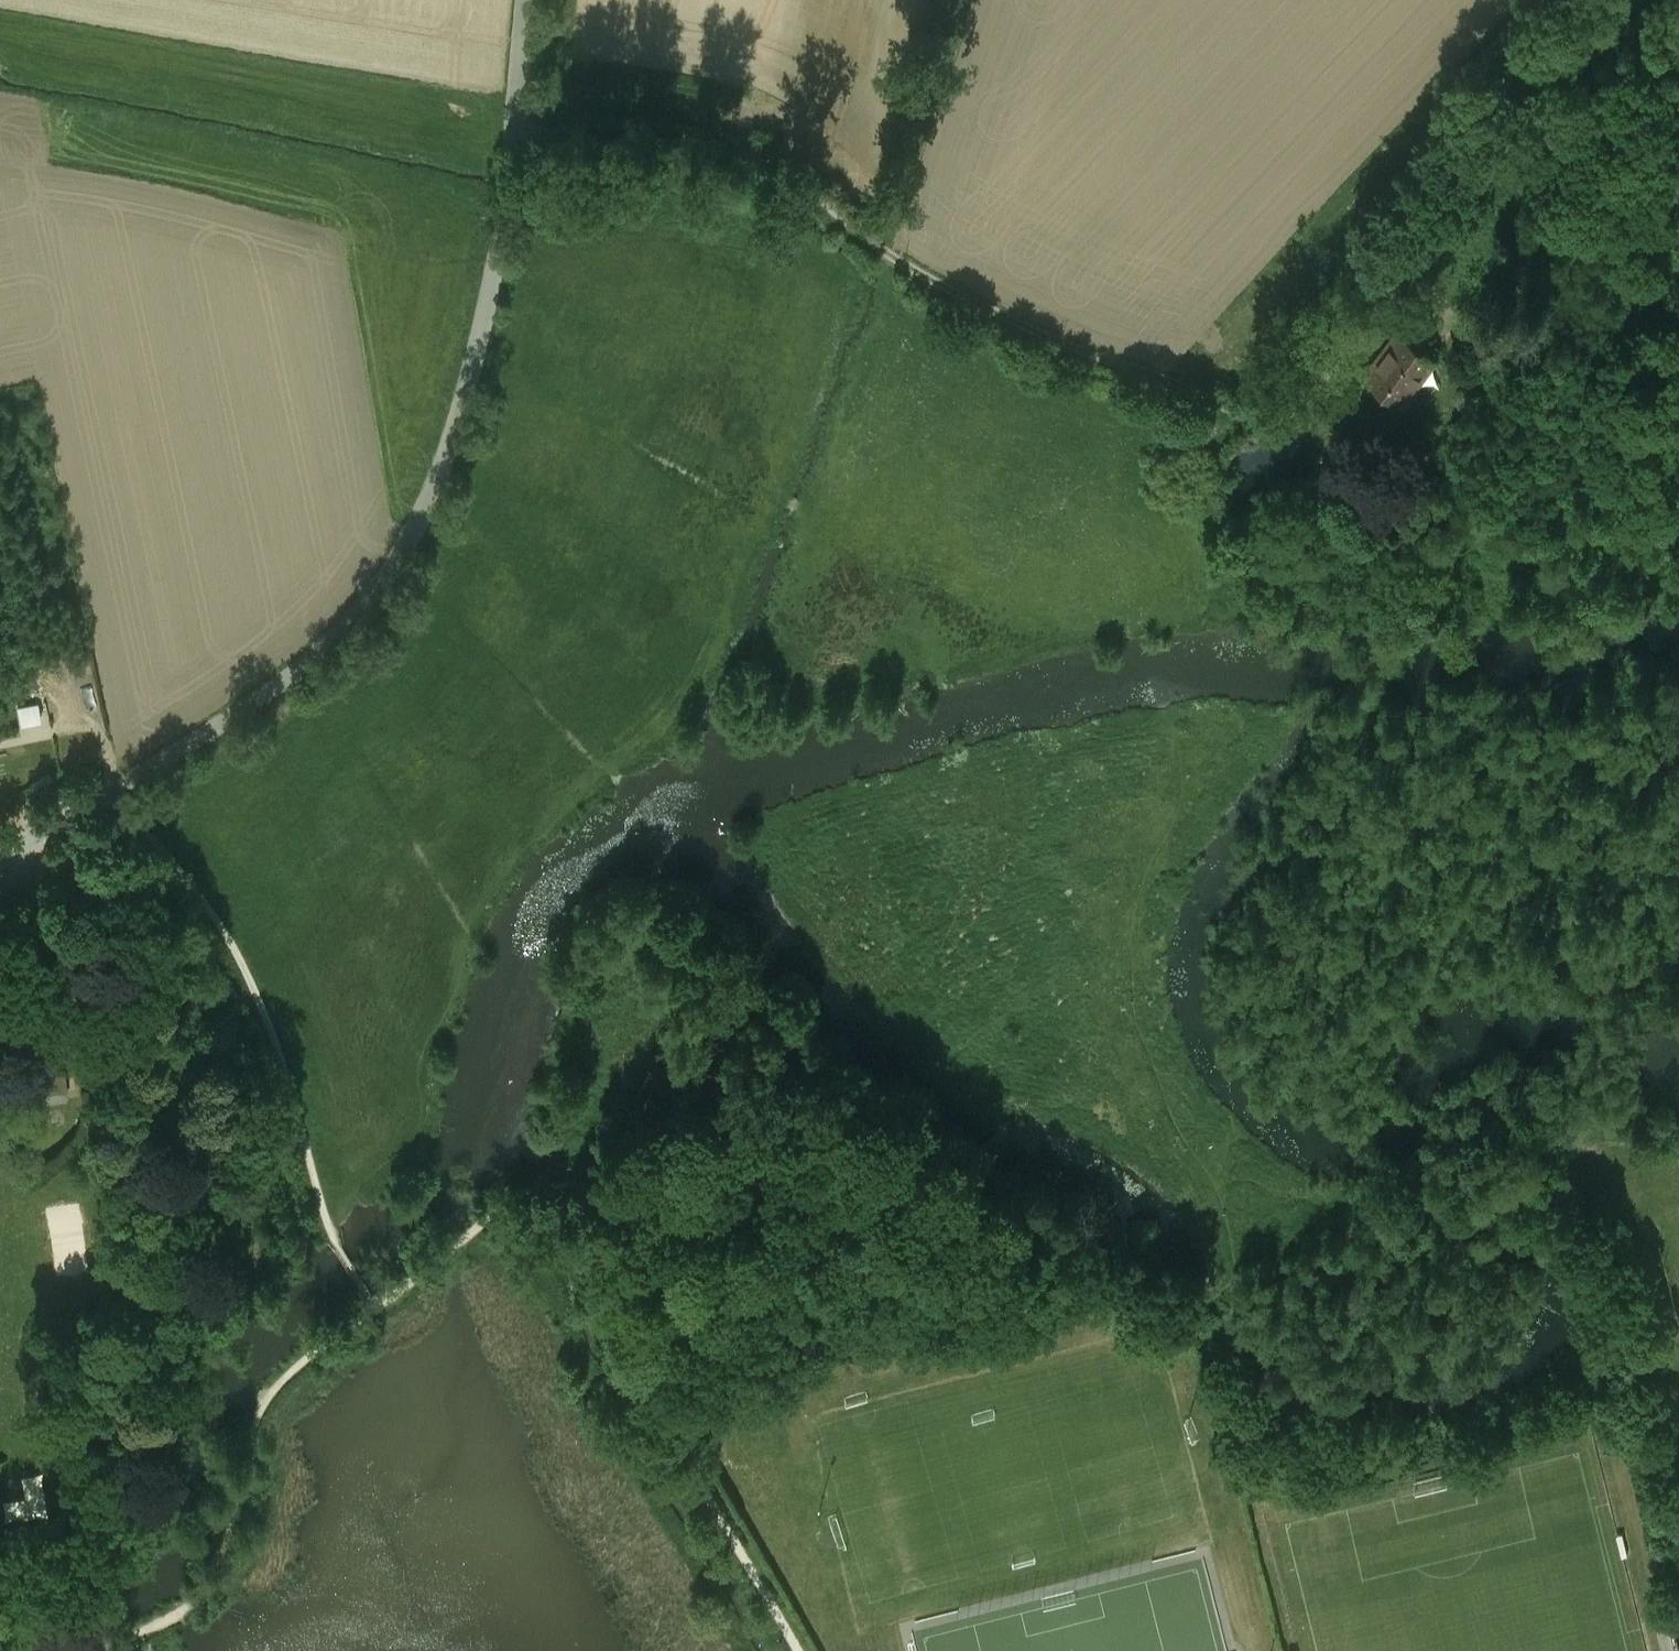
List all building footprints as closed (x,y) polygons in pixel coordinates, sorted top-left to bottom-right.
[(1435,357),(1398,329),(1366,372),(1403,400),(1435,357)] [(51,1031),(24,1034),(30,1078),(39,1077),(38,1076),(55,1074),(54,1065),(55,1064),(51,1031)]
